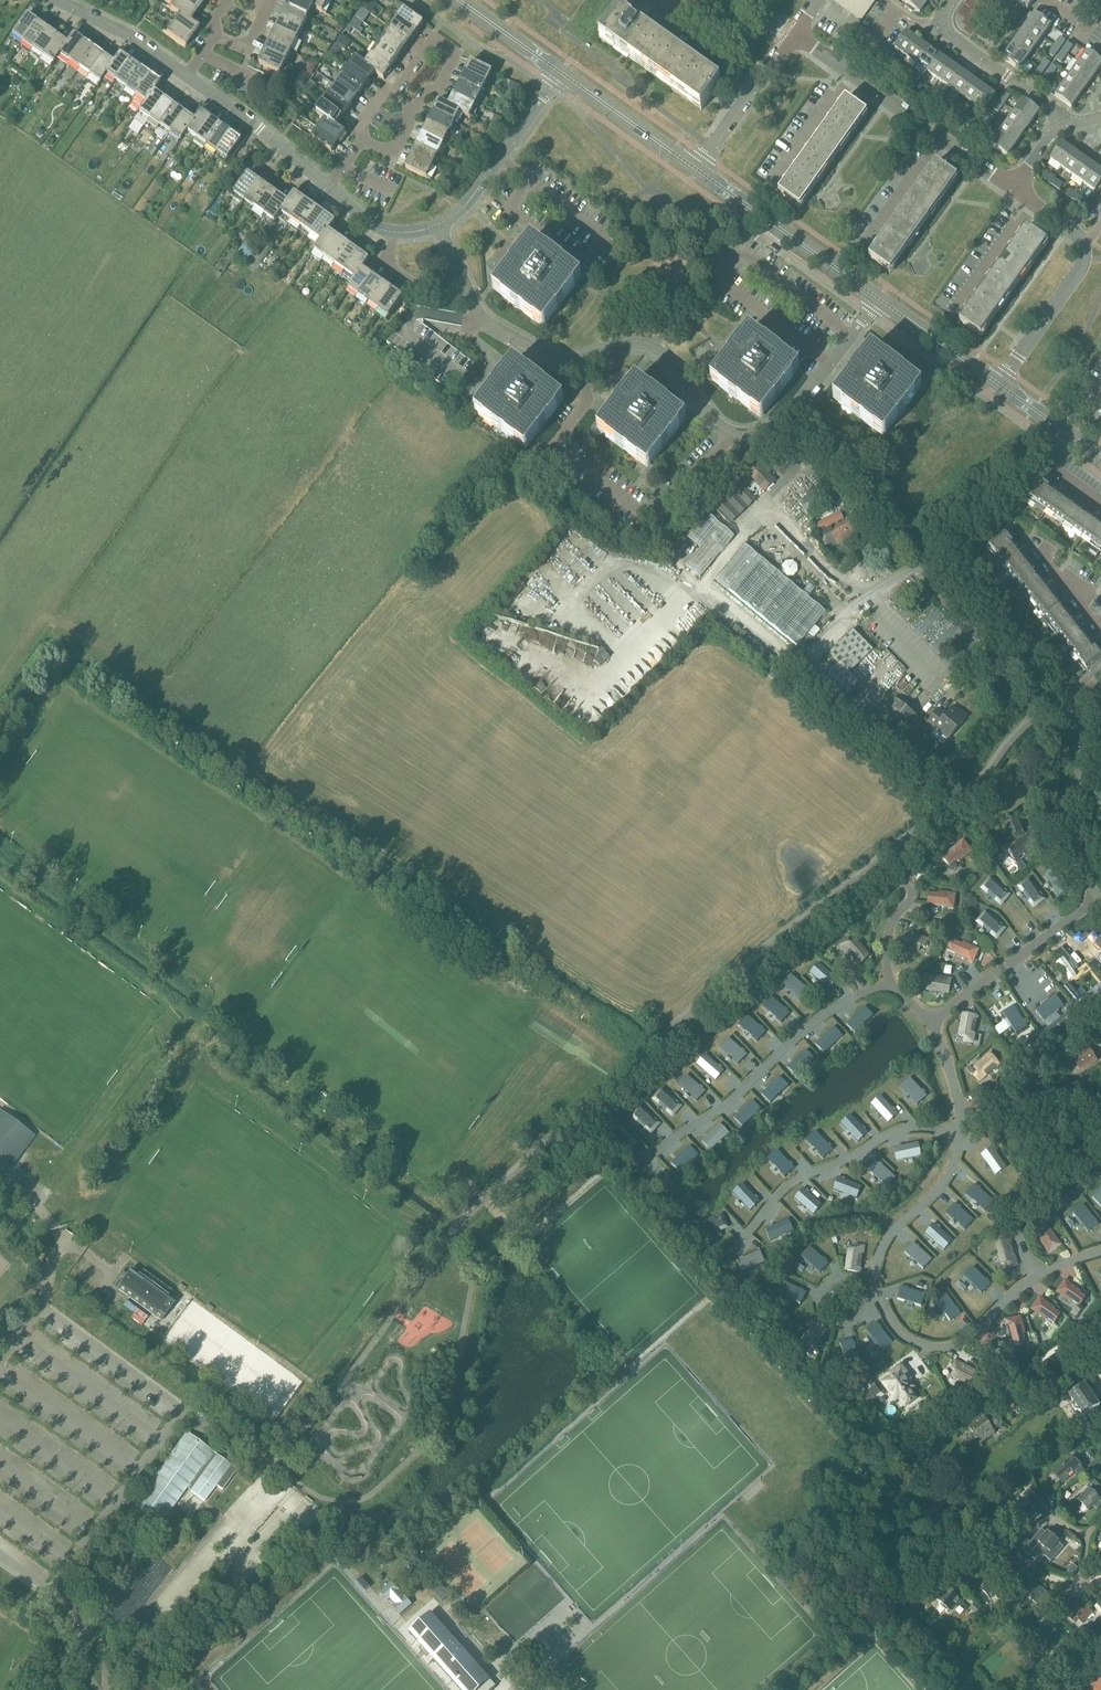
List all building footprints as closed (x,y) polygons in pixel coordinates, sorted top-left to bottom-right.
[(167,7),(170,9),(170,10),(176,14),(179,16),(189,23),(190,22),(195,15),(196,14),(177,0),(176,0),(172,0),(167,7)] [(177,0),(196,14),(202,6),(194,0),(177,0)] [(286,9),(308,19),(313,8),(302,3),(302,2),(299,0),(291,0),(286,9)] [(302,3),(313,8),(317,10),(323,13),(323,12),(328,2),(324,0),(303,0),(302,2),(302,3)] [(361,8),(366,11),(372,2),(369,0),(367,0),(361,8)] [(600,38),(602,36),(616,46),(626,53),(627,53),(672,86),(703,108),(701,110),(701,111),(710,98),(712,95),(721,84),(720,83),(718,86),(717,85),(652,39),(651,38),(639,30),(641,27),(634,22),(640,13),(643,8),(632,0),(627,0),(626,2),(625,3),(619,11),(616,15),(600,38)] [(839,6),(845,10),(851,0),(843,0),(839,6)] [(845,10),(850,14),(858,3),(854,0),(851,0),(845,10)] [(863,7),(869,11),(876,0),(868,0),(863,7)] [(903,2),(907,5),(905,7),(906,8),(912,12),(913,9),(920,14),(928,3),(924,0),(905,0),(903,2)] [(1016,2),(1028,9),(1034,0),(1018,0),(1016,2)] [(858,3),(850,14),(856,18),(863,7),(858,3)] [(863,7),(856,18),(861,22),(869,11),(863,7)] [(401,8),(394,18),(397,20),(416,34),(424,24),(404,10),(401,8)] [(286,9),(281,20),(302,30),(308,19),(286,9)] [(1034,14),(1026,25),(1043,37),(1051,26),(1034,14)] [(26,16),(12,35),(12,36),(22,42),(36,23),(26,16)] [(179,16),(172,25),(192,39),(199,29),(190,22),(189,23),(179,16)] [(281,20),(276,31),(297,41),(302,30),(281,20)] [(397,20),(391,29),(410,43),(416,34),(397,20)] [(36,23),(22,42),(32,49),(46,30),(36,23)] [(169,23),(163,32),(166,34),(185,48),(192,39),(172,25),(169,23)] [(1026,25),(1018,36),(1035,48),(1043,37),(1026,25)] [(837,34),(836,35),(847,42),(852,35),(841,28),(837,34)] [(391,29),(384,38),(404,52),(410,43),(391,29)] [(46,30),(32,49),(42,57),(56,38),(46,30)] [(276,31),(270,42),(291,53),(297,41),(276,31)] [(907,32),(895,49),(906,57),(918,40),(907,32)] [(67,45),(59,55),(69,62),(83,43),(72,35),(66,44),(67,45)] [(1018,36),(1010,47),(1027,59),(1035,48),(1018,36)] [(1060,37),(1054,45),(1059,49),(1065,41),(1060,37)] [(56,38),(42,57),(53,64),(59,55),(67,45),(66,44),(56,38)] [(340,38),(336,44),(340,47),(343,44),(345,41),(342,39),(340,38)] [(384,38),(378,48),(397,61),(404,52),(384,38)] [(918,40),(906,57),(917,65),(929,48),(918,40)] [(270,42),(265,53),(286,64),(291,53),(270,42)] [(83,43),(69,62),(79,69),(93,50),(83,43)] [(1068,43),(1062,51),(1067,55),(1073,46),(1068,43)] [(335,44),(328,53),(335,58),(342,49),(335,44)] [(1054,45),(1048,54),(1053,57),(1059,49),(1054,45)] [(1010,47),(1002,59),(1019,70),(1027,59),(1010,47)] [(378,48),(371,57),(390,70),(397,61),(378,48)] [(929,48),(917,65),(928,73),(940,56),(929,48)] [(93,50),(79,69),(89,76),(103,57),(93,50)] [(1062,51),(1056,59),(1061,63),(1067,55),(1062,51)] [(1079,63),(1095,75),(1100,67),(1100,62),(1087,51),(1086,53),(1084,56),(1079,63)] [(265,53),(259,64),(268,69),(280,75),(281,74),(286,64),(265,53)] [(113,65),(106,75),(115,82),(129,63),(119,55),(112,64),(113,65)] [(351,55),(344,65),(347,67),(349,69),(368,82),(375,73),(365,66),(365,65),(363,64),(351,55)] [(940,56),(928,73),(939,80),(951,64),(940,56)] [(103,57),(89,76),(99,84),(101,82),(106,75),(113,65),(112,64),(103,57)] [(365,65),(365,66),(375,73),(384,79),(390,70),(371,57),(365,65)] [(1045,59),(1039,67),(1044,71),(1050,63),(1045,59)] [(891,61),(887,66),(895,72),(899,67),(891,61)] [(471,62),(465,74),(486,84),(492,73),(492,72),(471,62)] [(129,63),(115,82),(125,89),(139,70),(129,63)] [(1079,63),(1071,74),(1088,86),(1095,75),(1079,63)] [(951,64),(939,80),(950,88),(962,72),(951,64)] [(1053,65),(1047,73),(1051,76),(1057,68),(1053,65)] [(347,67),(340,76),(343,78),(362,92),(368,82),(349,69),(347,67)] [(899,67),(895,72),(904,78),(907,73),(904,71),(899,67)] [(1039,67),(1032,76),(1038,79),(1044,71),(1039,67)] [(268,69),(266,75),(278,81),(280,75),(268,69)] [(139,70),(125,89),(136,96),(149,77),(139,70)] [(962,72),(950,88),(961,96),(973,80),(962,72)] [(1047,73),(1041,81),(1046,85),(1051,76),(1047,73)] [(465,74),(460,85),(481,95),(486,84),(465,74)] [(1071,74),(1063,85),(1080,97),(1088,86),(1071,74)] [(149,77),(136,96),(145,103),(152,92),(153,93),(160,84),(149,77)] [(912,77),(909,82),(917,88),(921,83),(912,77)] [(343,78),(336,87),(355,101),(362,92),(343,78)] [(973,80),(961,96),(972,104),(984,87),(973,80)] [(310,82),(305,89),(309,92),(315,85),(310,82)] [(509,87),(506,93),(513,97),(516,91),(519,86),(511,82),(509,87)] [(921,83),(917,88),(926,94),(929,89),(921,83)] [(460,85),(454,96),(475,106),(481,95),(460,85)] [(1063,85),(1055,96),(1072,108),(1080,97),(1063,85)] [(336,87),(330,96),(349,110),(355,101),(336,87)] [(984,87),(972,104),(983,112),(986,108),(989,110),(993,104),(990,102),(995,95),(984,87)] [(142,107),(139,112),(149,119),(163,100),(153,93),(152,92),(145,103),(142,107)] [(935,92),(931,97),(939,103),(943,98),(935,92)] [(1005,92),(999,101),(1004,104),(1011,96),(1005,92)] [(330,96),(323,105),(342,119),(349,110),(330,96)] [(449,106),(449,107),(460,112),(462,114),(470,117),(475,106),(454,96),(449,106)] [(943,98),(939,103),(948,109),(951,104),(943,98)] [(845,100),(823,130),(845,145),(854,132),(857,128),(866,115),(867,115),(867,114),(846,99),(845,100)] [(163,100),(149,119),(159,126),(173,107),(163,100)] [(1023,100),(1015,111),(1032,123),(1039,112),(1023,100)] [(439,101),(433,113),(454,123),(460,112),(449,107),(449,106),(439,101)] [(999,101),(993,109),(998,113),(1004,104),(999,101)] [(317,114),(323,119),(326,120),(336,128),(337,127),(342,119),(323,105),(317,114)] [(173,107),(159,126),(169,134),(176,125),(183,114),(173,107)] [(956,108),(953,113),(961,119),(965,114),(956,108)] [(1015,111),(1007,122),(1024,134),(1032,123),(1015,111)] [(193,121),(186,132),(196,139),(210,120),(199,112),(193,121)] [(433,113),(428,124),(449,134),(454,123),(433,113)] [(176,125),(169,134),(179,141),(180,141),(183,136),(186,132),(193,121),(183,114),(176,125)] [(965,114),(961,119),(970,125),(973,120),(965,114)] [(990,114),(984,123),(989,126),(995,118),(990,114)] [(196,139),(193,143),(203,150),(206,146),(219,127),(210,120),(196,139)] [(326,120),(319,130),(339,144),(346,133),(337,127),(336,128),(326,120)] [(1007,122),(999,133),(1016,145),(1024,134),(1007,122)] [(984,123),(978,131),(983,134),(989,126),(984,123)] [(428,124),(422,135),(443,146),(449,134),(428,124)] [(219,127),(206,146),(216,153),(218,150),(229,134),(219,127)] [(313,138),(312,139),(332,153),(339,144),(319,130),(313,138)] [(823,130),(801,161),(822,176),(832,163),(835,159),(845,145),(823,130)] [(999,133),(991,145),(1003,153),(1008,157),(1016,145),(999,133)] [(218,150),(216,153),(226,160),(226,161),(240,141),(229,134),(218,150)] [(422,135),(417,146),(438,157),(443,146),(422,135)] [(1062,143),(1050,160),(1062,168),(1074,151),(1062,143)] [(417,146),(411,157),(433,168),(438,157),(417,146)] [(1074,151),(1062,168),(1073,176),(1085,159),(1074,151)] [(411,157),(406,168),(427,179),(433,168),(411,157)] [(1085,159),(1073,176),(1084,184),(1096,167),(1085,159)] [(779,192),(779,193),(800,208),(801,207),(803,203),(810,194),(813,190),(822,176),(801,161),(779,192)] [(930,172),(914,195),(935,210),(945,196),(947,192),(957,179),(958,178),(936,163),(935,164),(936,164),(930,172)] [(1084,184),(1095,191),(1097,188),(1100,190),(1100,189),(1100,171),(1096,167),(1084,184)] [(1047,172),(1043,177),(1046,180),(1051,183),(1055,178),(1047,172)] [(234,193),(232,197),(242,204),(245,201),(259,182),(248,174),(245,179),(234,193)] [(1055,178),(1051,183),(1059,189),(1063,184),(1055,178)] [(259,182),(245,201),(255,208),(269,189),(259,182)] [(1068,188),(1065,193),(1073,199),(1076,194),(1068,188)] [(269,189),(255,208),(265,215),(279,196),(269,189)] [(289,203),(282,214),(291,220),(305,201),(294,194),(288,203),(289,203)] [(1076,194),(1073,199),(1081,205),(1085,200),(1076,194)] [(914,195),(892,226),(913,241),(923,227),(925,223),(935,210),(914,195)] [(279,196),(265,215),(275,222),(275,223),(278,219),(282,214),(289,203),(288,203),(279,196)] [(305,201),(291,220),(301,228),(315,208),(305,201)] [(315,208),(301,228),(311,235),(325,215),(315,208)] [(325,215),(311,235),(321,241),(328,231),(329,232),(336,223),(325,215)] [(870,256),(869,257),(891,273),(891,272),(891,271),(900,258),(903,254),(913,241),(892,226),(873,252),(870,256)] [(1026,228),(1004,259),(1025,274),(1035,261),(1038,257),(1047,244),(1048,243),(1026,227),(1026,228)] [(315,251),(312,255),(322,263),(325,258),(339,239),(329,232),(328,231),(321,241),(317,247),(314,250),(315,251)] [(248,238),(238,253),(248,261),(251,256),(258,246),(248,238)] [(325,258),(322,263),(332,270),(335,265),(349,246),(339,239),(325,258)] [(513,267),(495,289),(531,317),(543,326),(579,278),(532,242),(518,260),(521,262),(515,269),(513,267)] [(260,244),(256,250),(260,253),(264,247),(260,244)] [(349,246),(335,265),(345,272),(359,253),(349,246)] [(359,253),(345,272),(355,279),(362,269),(363,269),(369,260),(359,253)] [(1004,259),(982,290),(1003,305),(1013,292),(1016,288),(1025,274),(1004,259)] [(351,284),(348,288),(349,288),(359,296),(361,292),(373,276),(363,269),(362,269),(355,279),(351,284)] [(361,292),(359,296),(369,303),(374,296),(383,283),(373,276),(361,292)] [(374,296),(369,303),(379,310),(393,291),(383,283),(374,296)] [(960,321),(960,322),(981,337),(982,336),(981,336),(991,323),(994,319),(1003,305),(982,290),(969,308),(960,321)] [(393,291),(379,310),(389,317),(400,302),(403,298),(393,291)] [(412,310),(387,343),(453,393),(474,364),(438,336),(424,325),(418,321),(421,317),(424,320),(462,326),(464,314),(464,313),(426,308),(426,307),(415,306),(412,310)] [(750,332),(713,380),(749,408),(761,416),(797,369),(750,332)] [(853,376),(836,398),(872,426),(883,434),(920,387),(872,351),(858,369),(853,376)] [(491,394),(477,412),(514,440),(525,448),(561,401),(514,364),(500,382),(503,384),(497,391),(495,389),(491,394)] [(617,407),(600,430),(636,458),(647,466),(684,419),(636,382),(623,400),(625,402),(620,409),(617,407)] [(759,466),(749,475),(764,491),(774,481),(759,466)] [(1027,497),(1029,498),(1064,523),(1076,507),(1071,503),(1072,501),(1065,497),(1060,493),(1058,492),(1053,488),(1046,483),(1045,485),(1039,480),(1027,497)] [(1054,486),(1053,488),(1058,492),(1062,486),(1057,482),(1054,486)] [(739,484),(715,507),(730,523),(742,511),(754,500),(739,484)] [(1064,487),(1060,493),(1065,497),(1066,495),(1069,491),(1064,487)] [(833,490),(829,493),(835,505),(840,502),(833,490)] [(811,494),(798,503),(806,515),(819,505),(811,494)] [(1064,523),(1100,549),(1100,521),(1097,518),(1095,517),(1090,513),(1083,508),(1081,511),(1076,507),(1064,523)] [(1094,508),(1090,513),(1095,517),(1099,512),(1094,508)] [(839,512),(816,525),(816,526),(819,532),(820,533),(844,520),(839,512)] [(700,550),(685,568),(699,579),(734,536),(707,514),(686,537),(700,550)] [(847,521),(822,534),(829,549),(855,536),(847,521)] [(993,542),(989,545),(1017,581),(1033,569),(1029,564),(1030,563),(1025,556),(1021,551),(1020,549),(1016,544),(1010,537),(1009,539),(1005,533),(1001,536),(993,542)] [(1022,540),(1016,544),(1020,549),(1026,545),(1022,540)] [(743,544),(715,578),(729,590),(797,647),(826,613),(757,555),(743,544)] [(1027,547),(1021,551),(1025,556),(1027,554),(1031,552),(1027,547)] [(844,557),(837,565),(842,570),(849,562),(844,557)] [(797,565),(793,561),(786,561),(782,566),(782,573),(787,577),(794,576),(798,571),(797,565)] [(1033,569),(1017,581),(1046,619),(1062,607),(1057,600),(1058,599),(1053,592),(1049,587),(1047,585),(1044,580),(1038,573),(1037,574),(1033,569)] [(1049,575),(1044,580),(1047,585),(1053,580),(1049,575)] [(1055,582),(1049,587),(1053,592),(1055,590),(1059,587),(1055,582)] [(1062,607),(1046,619),(1072,653),(1088,640),(1084,636),(1086,634),(1081,627),(1077,622),(1075,621),(1071,616),(1069,612),(1067,614),(1062,607)] [(1074,614),(1071,616),(1075,621),(1081,616),(1077,611),(1074,614)] [(1083,618),(1077,622),(1081,627),(1083,626),(1086,623),(1083,618)] [(839,663),(820,682),(840,703),(860,684),(850,673),(874,650),(854,630),(830,653),(839,663)] [(1072,653),(1087,671),(1100,660),(1100,653),(1099,650),(1097,648),(1095,649),(1089,641),(1088,640),(1072,653)] [(1092,701),(1097,706),(1094,708),(1097,713),(1100,711),(1100,712),(1100,691),(1096,694),(1098,696),(1092,701)] [(896,699),(881,716),(903,735),(918,717),(896,699)] [(939,709),(927,723),(948,740),(966,719),(952,707),(945,715),(939,709)] [(907,741),(903,747),(908,751),(912,746),(907,741)] [(1025,836),(1021,831),(1022,831),(1018,819),(1005,823),(1009,835),(1015,833),(1020,840),(1006,849),(1016,863),(1043,845),(1033,831),(1025,836)] [(951,852),(953,854),(945,859),(951,867),(957,863),(958,865),(973,853),(964,841),(951,852)] [(1056,868),(1045,875),(1049,882),(1050,881),(1056,889),(1055,890),(1059,896),(1070,889),(1056,868)] [(1010,896),(991,879),(982,889),(988,894),(989,893),(996,900),(996,901),(1001,906),(1010,896)] [(1046,900),(1031,880),(1020,887),(1025,893),(1026,893),(1032,901),(1030,902),(1035,908),(1046,900)] [(927,906),(934,907),(934,909),(952,911),(954,897),(937,895),(937,897),(928,896),(927,906)] [(1006,929),(987,913),(978,923),(984,928),(985,927),(992,933),(991,934),(997,939),(1006,929)] [(930,939),(904,931),(899,944),(920,950),(921,945),(927,946),(930,939)] [(1070,934),(1073,938),(1075,937),(1080,943),(1088,937),(1093,943),(1096,941),(1100,947),(1100,937),(1100,938),(1094,931),(1090,934),(1088,931),(1084,934),(1081,931),(1077,935),(1074,931),(1070,934)] [(868,957),(861,948),(862,948),(855,940),(851,944),(848,940),(841,946),(859,966),(868,957)] [(955,956),(972,963),(978,950),(963,943),(962,945),(953,942),(949,951),(956,953),(955,956)] [(838,980),(819,963),(810,973),(816,978),(817,977),(824,983),(823,984),(829,990),(838,980)] [(836,973),(841,969),(837,964),(832,968),(836,973)] [(810,991),(791,974),(782,984),(788,989),(789,988),(796,995),(795,996),(801,1001),(810,991)] [(928,984),(927,990),(937,992),(937,990),(949,992),(951,980),(925,975),(924,983),(928,984)] [(1070,983),(1065,988),(1080,1005),(1086,1000),(1070,983)] [(1086,1007),(1092,1013),(1100,1005),(1100,994),(1086,1007)] [(1056,995),(1036,1011),(1044,1022),(1064,1006),(1056,995)] [(790,1014),(771,997),(763,1006),(768,1012),(769,1011),(776,1017),(776,1018),(781,1023),(790,1014)] [(874,1016),(865,1006),(846,1024),(855,1033),(861,1028),(860,1027),(867,1020),(868,1021),(874,1016)] [(1003,1013),(1017,1034),(1028,1027),(1014,1006),(1003,1013)] [(1047,1041),(1076,1017),(1070,1010),(1041,1034),(1047,1041)] [(961,1025),(960,1035),(965,1036),(964,1041),(973,1042),(978,1017),(965,1014),(963,1026),(961,1025)] [(766,1032),(747,1015),(739,1025),(744,1030),(745,1029),(752,1036),(752,1037),(757,1042),(766,1032)] [(989,1025),(984,1028),(989,1035),(993,1032),(989,1025)] [(843,1036),(834,1027),(816,1044),(825,1053),(830,1048),(829,1047),(836,1041),(837,1041),(843,1036)] [(1041,1045),(1044,1043),(1038,1033),(1035,1036),(1041,1045)] [(748,1055),(729,1038),(720,1047),(726,1052),(727,1052),(734,1058),(733,1059),(739,1065),(748,1055)] [(1082,1072),(1099,1061),(1090,1047),(1073,1058),(1082,1072)] [(815,1060),(806,1050),(788,1067),(797,1077),(802,1072),(802,1071),(809,1064),(810,1065),(815,1060)] [(724,1071),(705,1054),(697,1064),(702,1069),(703,1068),(711,1075),(710,1076),(715,1081),(724,1071)] [(982,1062),(982,1061),(974,1067),(978,1072),(974,1075),(980,1081),(1000,1064),(991,1054),(982,1062)] [(706,1091),(687,1075),(678,1085),(684,1090),(685,1089),(692,1095),(691,1096),(697,1101),(706,1091)] [(779,1078),(763,1094),(772,1104),(788,1088),(779,1078)] [(927,1096),(910,1078),(901,1087),(906,1092),(907,1092),(913,1099),(913,1100),(917,1105),(927,1096)] [(682,1106),(663,1089),(654,1099),(660,1104),(661,1103),(668,1110),(667,1111),(673,1116),(682,1106)] [(898,1114),(881,1096),(871,1105),(877,1110),(878,1109),(884,1117),(883,1117),(888,1123),(898,1114)] [(761,1110),(752,1101),(734,1118),(743,1127),(749,1122),(748,1121),(755,1114),(756,1115),(761,1110)] [(660,1123),(641,1107),(632,1116),(638,1122),(639,1121),(646,1127),(645,1128),(651,1133),(660,1123)] [(868,1132),(851,1115),(841,1124),(846,1129),(847,1128),(854,1136),(853,1136),(858,1142),(868,1132)] [(18,1156),(16,1154),(20,1148),(23,1150),(33,1137),(6,1117),(0,1125),(0,1181),(18,1156)] [(729,1133),(720,1124),(702,1141),(711,1151),(717,1145),(716,1145),(723,1138),(724,1139),(729,1133)] [(637,1143),(618,1126),(609,1136),(615,1141),(616,1140),(623,1146),(622,1147),(628,1153),(637,1143)] [(833,1149),(816,1132),(806,1141),(812,1146),(813,1145),(819,1152),(819,1153),(823,1158),(833,1149)] [(919,1143),(894,1148),(897,1161),(904,1159),(904,1158),(914,1156),(914,1157),(921,1156),(919,1143)] [(689,1146),(671,1163),(680,1173),(686,1168),(685,1167),(692,1160),(693,1161),(699,1156),(689,1146)] [(992,1147),(981,1154),(996,1175),(1006,1167),(992,1147)] [(795,1168),(777,1150),(768,1159),(773,1165),(774,1164),(781,1171),(780,1172),(785,1177),(795,1168)] [(895,1177),(877,1161),(868,1171),(873,1175),(874,1174),(882,1181),(881,1182),(886,1187),(895,1177)] [(680,1190),(663,1171),(653,1180),(658,1186),(659,1185),(666,1192),(665,1193),(670,1199),(680,1190)] [(861,1186),(838,1177),(833,1189),(840,1192),(841,1191),(850,1194),(850,1195),(856,1198),(861,1186)] [(760,1201),(743,1183),(733,1193),(738,1198),(740,1197),(746,1204),(745,1205),(750,1211),(760,1201)] [(974,1184),(966,1194),(985,1211),(994,1201),(974,1184)] [(817,1201),(803,1188),(795,1198),(800,1203),(801,1202),(808,1208),(808,1209),(814,1215),(822,1205),(817,1201)] [(1092,1198),(1100,1207),(1100,1189),(1092,1198)] [(955,1203),(946,1213),(965,1230),(974,1220),(955,1203)] [(1088,1232),(1099,1224),(1083,1204),(1073,1212),(1088,1232)] [(728,1227),(723,1215),(700,1225),(705,1237),(712,1234),(711,1233),(721,1229),(721,1230),(728,1227)] [(789,1219),(765,1229),(771,1241),(778,1238),(777,1237),(786,1233),(787,1234),(794,1231),(789,1219)] [(934,1223),(925,1233),(944,1250),(953,1240),(934,1223)] [(1040,1239),(1049,1253),(1061,1245),(1050,1229),(1049,1230),(1045,1225),(1036,1230),(1042,1238),(1040,1239)] [(1009,1238),(995,1242),(998,1253),(1001,1264),(1006,1263),(1007,1267),(1017,1264),(1009,1238)] [(913,1243),(904,1253),(923,1269),(932,1259),(913,1243)] [(847,1271),(860,1273),(864,1247),(855,1245),(855,1250),(852,1250),(849,1249),(848,1259),(849,1259),(847,1271)] [(820,1274),(829,1264),(810,1247),(801,1257),(820,1274)] [(759,1251),(737,1261),(742,1273),(749,1270),(749,1268),(758,1265),(758,1266),(765,1263),(759,1251)] [(981,1294),(991,1284),(973,1267),(963,1276),(981,1294)] [(161,1320),(175,1302),(132,1270),(118,1289),(161,1320)] [(800,1305),(806,1293),(784,1281),(778,1293),(800,1305)] [(1066,1281),(1057,1292),(1072,1304),(1074,1302),(1080,1306),(1085,1298),(1078,1292),(1079,1291),(1066,1281)] [(921,1307),(925,1294),(901,1287),(897,1299),(921,1307)] [(950,1321),(961,1313),(946,1293),(935,1302),(950,1321)] [(1040,1298),(1032,1310),(1047,1321),(1049,1319),(1054,1323),(1060,1315),(1052,1310),(1054,1308),(1040,1298)] [(1015,1346),(1025,1343),(1022,1334),(1025,1334),(1021,1317),(1007,1321),(1011,1339),(1013,1339),(1015,1346)] [(819,1339),(826,1330),(816,1322),(799,1342),(806,1348),(809,1344),(814,1348),(820,1340),(819,1339)] [(876,1322),(866,1331),(877,1344),(882,1350),(892,1341),(876,1322)] [(798,1335),(803,1328),(800,1326),(795,1332),(798,1335)] [(853,1339),(840,1344),(849,1367),(862,1362),(853,1339)] [(998,1366),(1005,1364),(1002,1355),(996,1357),(998,1366)] [(962,1380),(963,1379),(973,1385),(979,1373),(956,1361),(952,1369),(956,1371),(954,1376),(962,1380)] [(905,1407),(917,1398),(911,1389),(917,1385),(901,1364),(888,1373),(889,1375),(881,1381),(896,1400),(899,1398),(905,1407)] [(1100,1404),(1100,1399),(1088,1380),(1072,1392),(1088,1414),(1100,1404)] [(1040,1397),(1048,1392),(1042,1382),(1034,1388),(1040,1397)] [(1029,1403),(1022,1408),(1028,1416),(1035,1411),(1029,1403)] [(979,1444),(995,1434),(982,1415),(966,1426),(979,1444)] [(222,1490),(237,1470),(187,1433),(134,1504),(161,1524),(187,1489),(205,1502),(216,1486),(222,1490)] [(221,1449),(232,1457),(235,1453),(225,1445),(221,1449)] [(1084,1449),(1079,1454),(1086,1463),(1091,1458),(1084,1449)] [(1087,1469),(1077,1456),(1070,1461),(1069,1459),(1054,1471),(1064,1483),(1076,1473),(1078,1476),(1087,1469)] [(1100,1475),(1100,1464),(1100,1463),(1093,1469),(1098,1477),(1100,1475)] [(1100,1506),(1100,1500),(1100,1499),(1100,1496),(1090,1486),(1078,1499),(1090,1511),(1095,1506),(1098,1509),(1100,1506)] [(1026,1499),(1013,1514),(1020,1521),(1022,1518),(1025,1521),(1037,1508),(1035,1506),(1041,1500),(1029,1489),(1022,1496),(1026,1499)] [(1040,1528),(1028,1542),(1043,1556),(1049,1562),(1062,1547),(1059,1544),(1062,1541),(1049,1529),(1046,1533),(1040,1528)] [(999,1539),(1008,1535),(1006,1532),(1002,1529),(996,1532),(999,1539)] [(1000,1599),(1007,1591),(991,1576),(979,1588),(992,1600),(997,1596),(1000,1599)] [(361,1577),(357,1582),(365,1591),(370,1587),(361,1577)] [(435,1579),(430,1582),(434,1587),(439,1583),(435,1579)] [(1039,1605),(1048,1591),(1032,1579),(1022,1592),(1039,1605)] [(392,1582),(380,1592),(388,1601),(390,1598),(395,1604),(393,1606),(400,1615),(412,1605),(404,1596),(404,1597),(399,1591),(392,1582)] [(974,1598),(979,1594),(972,1586),(967,1590),(974,1598)] [(959,1609),(965,1602),(948,1587),(937,1599),(951,1611),(956,1606),(959,1609)] [(912,1592),(906,1599),(914,1606),(920,1599),(912,1592)] [(1086,1626),(1097,1614),(1081,1600),(1067,1615),(1076,1622),(1079,1619),(1086,1626)] [(975,1615),(980,1609),(974,1603),(969,1609),(975,1615)] [(409,1632),(460,1689),(492,1689),(497,1686),(432,1613),(431,1612),(430,1613),(409,1632)] [(1060,1647),(1065,1641),(1063,1639),(1064,1638),(1049,1625),(1038,1638),(1053,1651),(1058,1645),(1060,1647)] [(1070,1641),(1067,1645),(1072,1649),(1080,1639),(1073,1633),(1068,1639),(1070,1641)] [(530,1663),(531,1665),(537,1660),(533,1656),(528,1660),(528,1661),(530,1663)] [(1044,1670),(1049,1665),(1043,1660),(1039,1666),(1044,1670)]
